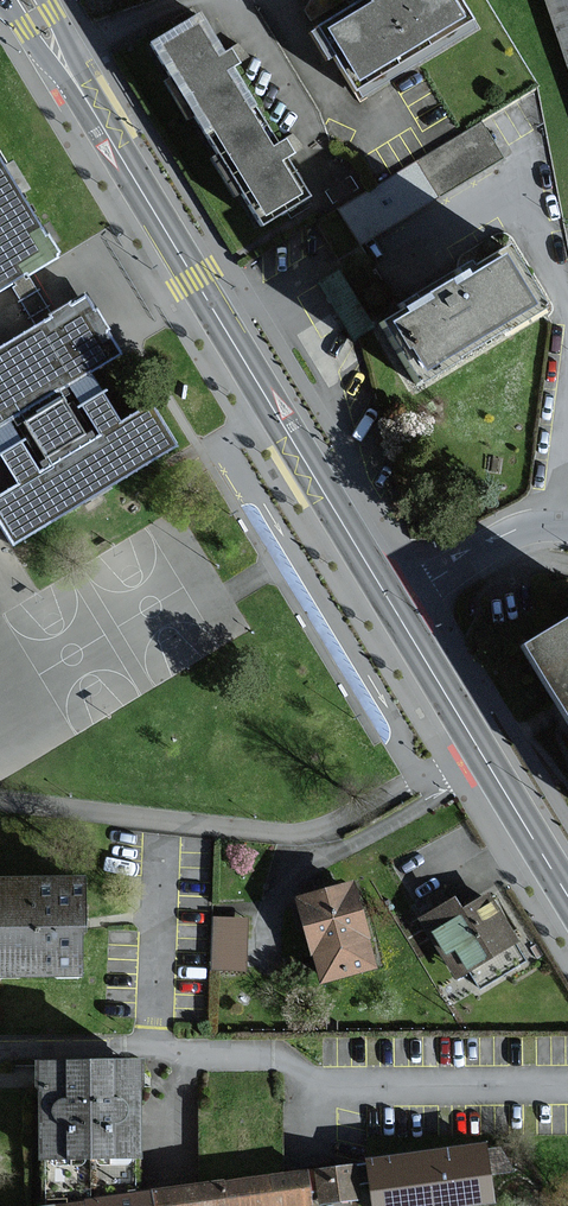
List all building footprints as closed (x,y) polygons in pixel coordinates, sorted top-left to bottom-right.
[(457,0),(363,0),(315,29),(353,92),(470,21),(457,0)] [(567,92),(567,0),(537,0),(567,92)] [(149,46),(206,136),(253,107),(230,70),(237,65),(228,51),(221,55),(196,18),(149,46)] [(283,141),(276,145),(253,107),(206,136),(261,227),(307,198),(285,160),(292,156),(283,141)] [(378,185),(337,209),(358,245),(500,160),(479,124),(455,138),(378,185)] [(13,284),(30,274),(66,253),(0,141),(0,291),(13,284)] [(541,310),(503,248),(379,324),(418,386),(541,310)] [(30,274),(13,284),(37,324),(54,314),(30,274)] [(24,480),(0,495),(0,508),(20,540),(183,442),(158,401),(127,420),(96,369),(127,350),(92,291),(54,314),(37,324),(0,347),(0,441),(24,480)] [(567,736),(567,622),(518,652),(567,736)] [(94,976),(94,871),(4,871),(4,886),(0,886),(0,976),(94,976)] [(356,882),(303,897),(327,979),(380,964),(356,882)] [(460,896),(425,918),(461,974),(518,938),(491,894),(468,909),(460,896)] [(248,919),(216,919),(216,968),(247,968),(248,919)] [(145,1054),(51,1056),(52,1149),(147,1147),(145,1054)] [(373,1157),(379,1205),(437,1205),(497,1199),(490,1143),(373,1157)] [(359,1163),(320,1168),(324,1201),(363,1196),(359,1163)] [(234,1177),(238,1205),(282,1205),(315,1201),(310,1166),(234,1177)] [(234,1177),(157,1188),(159,1205),(238,1205),(234,1177)] [(157,1188),(60,1201),(60,1205),(159,1205),(157,1188)]
